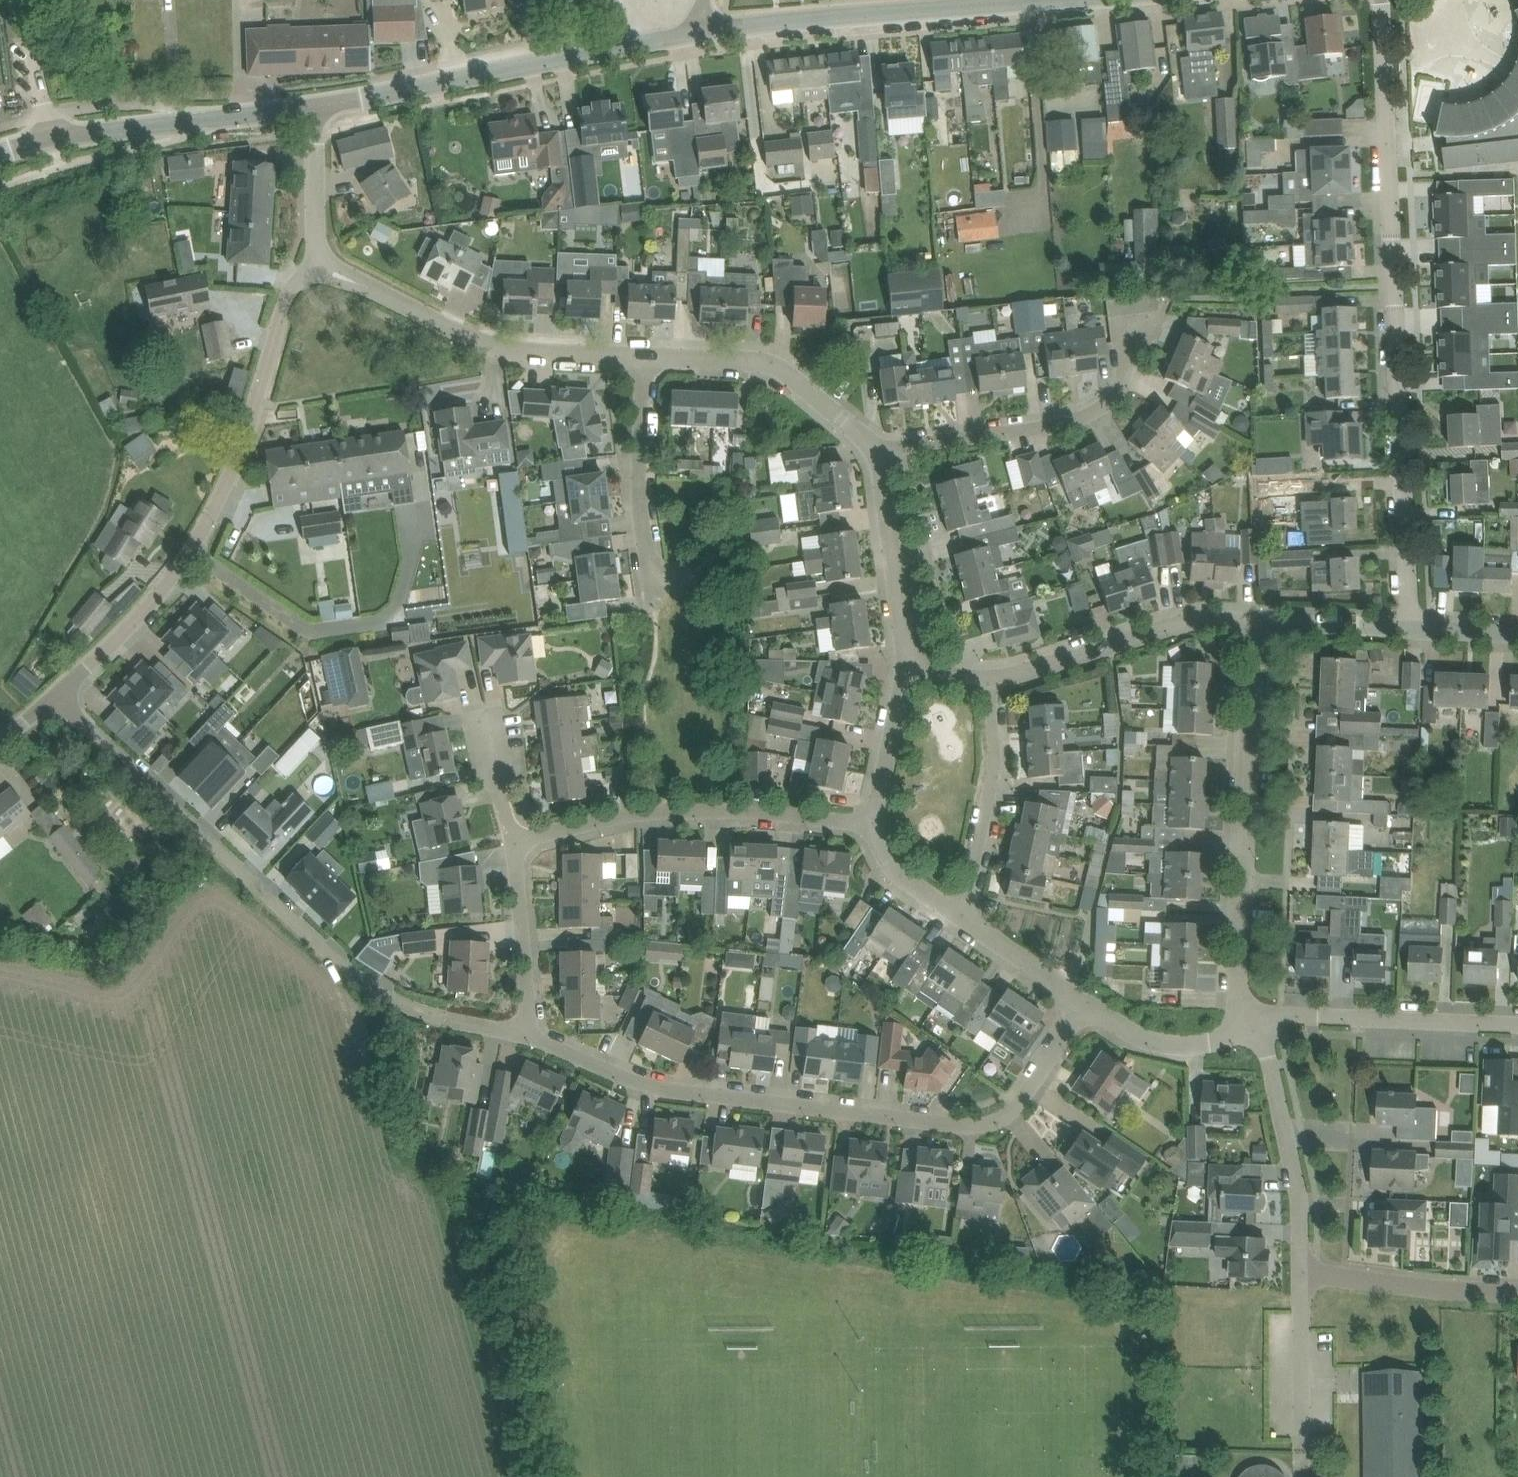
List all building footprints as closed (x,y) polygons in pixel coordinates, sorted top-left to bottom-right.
[(349,72),(371,71),(369,42),(415,41),(414,8),(417,8),(417,0),(373,0),(374,26),(369,26),(369,24),(346,25),(349,72)] [(464,8),(476,6),(477,12),(504,6),(503,0),(462,0),(464,8)] [(1190,57),(1182,58),(1186,91),(1217,88),(1215,71),(1212,46),(1224,45),(1223,33),(1221,13),(1184,17),(1187,37),(1188,50),(1189,50),(1190,57)] [(1308,45),(1296,46),(1299,80),(1327,77),(1324,55),(1343,53),(1341,33),(1338,33),(1336,16),(1333,16),(1333,14),(1318,15),(1319,18),(1306,19),(1308,45)] [(1299,80),(1296,46),(1295,47),(1294,42),(1282,43),(1279,22),(1273,17),(1266,18),(1266,15),(1258,16),(1258,18),(1244,20),(1246,39),(1250,39),(1251,47),(1249,47),(1253,80),(1284,76),(1285,82),(1289,85),(1299,84),(1298,80),(1299,80)] [(1150,21),(1117,25),(1120,46),(1120,51),(1105,52),(1108,82),(1104,83),(1108,123),(1108,124),(1132,121),(1127,85),(1131,84),(1130,71),(1156,68),(1153,41),(1150,21)] [(349,72),(346,25),(291,27),(291,24),(270,25),(270,28),(247,29),(248,76),(349,72)] [(1096,26),(1051,31),(1054,51),(1054,56),(1066,54),(1067,64),(1062,64),(1064,85),(1079,84),(1077,63),(1100,61),(1099,46),(1096,26)] [(1021,34),(989,38),(992,65),(994,84),(995,101),(1009,99),(1009,96),(1005,62),(1024,60),(1024,54),(1021,34)] [(962,68),(962,73),(967,123),(986,121),(984,106),(980,107),(978,86),(994,84),(992,65),(989,38),(959,41),(962,68)] [(950,74),(962,73),(962,68),(959,41),(930,45),(932,65),(933,73),(934,72),(936,91),(951,89),(950,74)] [(857,53),(827,56),(832,99),(829,99),(830,114),(858,111),(859,111),(859,104),(864,98),(867,98),(865,80),(860,80),(859,74),(857,53)] [(827,56),(798,60),(802,93),(803,102),(829,99),(832,99),(827,56)] [(802,93),(798,60),(768,63),(771,93),(772,92),(773,105),(793,102),(794,103),(803,102),(802,93)] [(887,108),(888,121),(927,118),(925,92),(914,93),(912,65),(883,68),(886,108),(887,108)] [(1436,137),(1442,138),(1448,139),(1449,150),(1444,150),(1446,171),(1517,162),(1517,74),(1516,77),(1512,74),(1511,76),(1513,77),(1505,86),(1504,85),(1503,86),(1504,87),(1495,94),(1495,93),(1493,94),(1494,95),(1484,101),(1484,100),(1482,100),(1482,102),(1472,105),(1471,104),(1470,104),(1470,105),(1459,107),(1458,105),(1457,106),(1457,107),(1445,106),(1445,105),(1444,104),(1438,135),(1436,134),(1436,137)] [(707,130),(695,132),(699,158),(699,169),(714,168),(727,166),(726,154),(730,154),(733,152),(736,150),(738,147),(740,142),(737,120),(739,120),(735,87),(702,91),(707,130)] [(699,158),(695,132),(683,133),(678,94),(646,98),(650,132),(668,130),(671,161),(673,160),(676,178),(700,176),(699,169),(699,158)] [(940,119),(938,97),(926,98),(928,120),(940,119)] [(1216,100),(1219,149),(1236,148),(1233,99),(1216,100)] [(592,105),(593,109),(579,110),(583,146),(627,141),(622,105),(608,107),(608,103),(592,105)] [(518,121),(508,123),(489,125),(491,145),(494,161),(495,175),(516,173),(514,158),(526,157),(527,162),(536,161),(537,168),(561,166),(557,133),(536,135),(534,116),(517,118),(518,121)] [(1342,118),(1303,120),(1304,137),(1343,135),(1342,118)] [(1106,119),(1082,121),(1084,161),(1108,159),(1106,119)] [(1048,152),(1050,152),(1052,173),(1079,171),(1075,120),(1046,122),(1048,152)] [(390,166),(387,158),(392,157),(385,128),(356,136),(356,138),(337,143),(344,170),(373,162),(376,175),(362,184),(381,213),(410,194),(391,166),(390,166)] [(807,133),(810,161),(835,158),(832,130),(807,133)] [(1240,154),(1247,154),(1247,168),(1262,167),(1261,153),(1275,152),(1275,138),(1240,139),(1240,154)] [(878,139),(858,140),(860,162),(879,160),(878,139)] [(803,162),(800,140),(764,144),(766,166),(803,162)] [(1296,150),(1297,173),(1349,171),(1348,148),(1328,149),(1296,150)] [(170,173),(189,171),(188,166),(191,165),(190,162),(188,162),(187,157),(168,160),(170,173)] [(569,160),(574,208),(575,209),(576,209),(599,206),(593,157),(569,160)] [(897,195),(894,159),(879,160),(882,196),(897,195)] [(231,210),(271,213),(275,163),(235,160),(231,210)] [(1349,171),(1297,173),(1297,191),(1300,191),(1300,201),(1314,201),(1314,194),(1330,194),(1350,193),(1349,171)] [(1285,192),(1286,173),(1264,172),(1263,191),(1285,192)] [(1436,217),(1475,216),(1475,197),(1515,196),(1515,179),(1459,181),(1459,195),(1435,196),(1436,217)] [(974,185),(975,193),(977,209),(1006,206),(1004,190),(991,192),(990,183),(974,185)] [(565,184),(553,185),(544,198),(545,211),(559,209),(567,198),(565,184)] [(790,197),(793,216),(814,214),(812,195),(790,197)] [(1294,195),(1268,196),(1269,209),(1295,208),(1294,195)] [(481,213),(496,217),(500,201),(485,197),(481,213)] [(643,202),(620,204),(623,222),(645,220),(643,202)] [(1295,208),(1269,209),(1269,221),(1294,227),(1295,221),(1295,208)] [(559,212),(558,227),(575,228),(575,222),(576,209),(575,209),(559,211),(559,212)] [(227,260),(267,263),(271,213),(231,210),(227,260)] [(1174,210),(1173,223),(1181,224),(1186,218),(1187,211),(1174,210)] [(956,217),(959,242),(999,238),(997,211),(956,217)] [(558,227),(559,212),(548,213),(541,214),(541,223),(548,229),(558,229),(558,227)] [(1314,213),(1303,214),(1303,230),(1304,245),(1305,245),(1352,242),(1351,238),(1354,237),(1354,224),(1351,224),(1351,219),(1331,220),(1315,221),(1314,213)] [(1461,251),(1517,249),(1517,234),(1476,235),(1475,216),(1436,217),(1436,221),(1433,221),(1433,234),(1436,234),(1437,239),(1461,238),(1461,251)] [(690,219),(690,228),(702,229),(703,220),(690,219)] [(725,243),(738,243),(739,219),(727,219),(725,243)] [(391,228),(377,220),(369,235),(383,243),(391,228)] [(676,272),(689,273),(689,257),(690,241),(690,228),(679,228),(676,272)] [(702,229),(690,228),(690,241),(702,241),(702,229)] [(814,255),(823,262),(829,262),(825,230),(812,231),(814,255)] [(833,246),(846,245),(845,230),(832,231),(833,246)] [(1211,249),(1227,262),(1238,249),(1221,236),(1211,249)] [(1244,236),(1244,248),(1255,247),(1255,236),(1244,236)] [(439,241),(437,244),(427,238),(418,255),(429,260),(422,274),(441,284),(443,280),(464,291),(474,274),(483,256),(466,248),(464,254),(457,250),(439,241)] [(1352,242),(1305,245),(1293,246),(1294,268),(1282,268),(1282,281),(1295,281),(1332,279),(1331,267),(1353,266),(1353,261),(1355,261),(1355,247),(1352,248),(1352,242)] [(1255,247),(1244,248),(1245,263),(1259,262),(1258,247),(1255,247)] [(1438,286),(1477,285),(1477,266),(1517,265),(1517,249),(1461,251),(1462,264),(1438,265),(1438,286)] [(192,254),(180,256),(183,270),(194,268),(192,254)] [(712,327),(722,328),(724,289),(724,277),(724,274),(724,259),(698,257),(689,257),(689,273),(688,289),(701,290),(699,322),(713,323),(712,327)] [(793,327),(803,327),(804,331),(816,328),(824,328),(825,308),(825,292),(808,291),(809,271),(806,267),(793,267),(793,261),(772,260),(775,283),(776,303),(790,303),(790,307),(794,308),(793,327)] [(494,261),(488,290),(504,291),(503,295),(502,315),(534,316),(535,296),(550,297),(550,300),(551,300),(552,280),(552,271),(531,270),(531,262),(494,261)] [(1100,285),(1139,283),(1153,282),(1153,261),(1099,263),(1100,285)] [(600,292),(616,293),(616,267),(591,266),(591,270),(570,269),(570,284),(567,284),(566,317),(599,318),(600,292)] [(640,324),(650,325),(652,287),(638,286),(639,279),(629,279),(629,267),(616,267),(616,293),(628,293),(627,319),(640,320),(640,324)] [(909,314),(923,313),(944,310),(939,269),(888,275),(891,316),(909,314)] [(652,287),(650,325),(660,325),(661,320),(674,321),(675,302),(676,288),(665,287),(666,272),(653,272),(652,287)] [(145,286),(149,306),(152,318),(192,309),(193,312),(210,308),(203,274),(145,286)] [(724,289),(722,328),(732,328),(733,323),(746,324),(747,304),(761,305),(761,291),(757,291),(758,275),(724,274),(724,277),(724,289)] [(1517,319),(1517,303),(1478,304),(1477,285),(1438,286),(1439,308),(1463,307),(1463,320),(1517,319)] [(1275,305),(1276,314),(1313,311),(1312,297),(1275,299),(1275,305)] [(1043,299),(1028,301),(1032,333),(1034,353),(1045,352),(1046,358),(1049,378),(1073,375),(1068,331),(1067,326),(1063,326),(1063,332),(1057,333),(1043,334),(1043,331),(1047,331),(1044,312),(1043,299)] [(1016,335),(1032,333),(1028,301),(1013,303),(1016,335)] [(1075,306),(1064,307),(1067,326),(1068,331),(1073,375),(1098,372),(1095,355),(1107,354),(1103,326),(1078,329),(1075,306)] [(956,309),(957,320),(969,319),(968,307),(956,308),(956,309)] [(1317,331),(1318,354),(1351,353),(1350,340),(1356,340),(1355,307),(1322,309),(1323,330),(1317,331)] [(1479,354),(1479,335),(1517,334),(1517,319),(1463,320),(1464,333),(1440,334),(1440,356),(1479,354)] [(1208,334),(1241,336),(1241,339),(1257,340),(1257,321),(1241,321),(1209,320),(1208,334)] [(1262,322),(1262,334),(1272,334),(1271,321),(1262,322)] [(225,322),(205,326),(203,327),(210,361),(232,356),(225,322)] [(898,322),(875,324),(876,337),(899,335),(898,322)] [(1171,345),(1168,354),(1219,375),(1224,362),(1209,355),(1213,346),(1183,334),(1178,348),(1171,345)] [(1272,334),(1262,334),(1263,349),(1263,359),(1273,358),(1272,348),(1272,334)] [(999,357),(997,341),(976,344),(975,337),(960,339),(964,369),(976,368),(979,393),(993,391),(994,396),(1004,395),(999,357)] [(1020,338),(997,341),(999,357),(1004,395),(1014,393),(1013,388),(1027,387),(1020,338)] [(839,342),(840,353),(850,352),(849,341),(839,342)] [(904,368),(909,407),(932,404),(928,371),(916,372),(914,352),(903,354),(904,368)] [(1351,353),(1318,354),(1319,377),(1325,377),(1326,399),(1359,397),(1357,364),(1351,365),(1351,353)] [(1168,354),(1164,363),(1170,365),(1165,378),(1198,392),(1196,395),(1220,409),(1232,380),(1219,375),(1168,354)] [(1440,356),(1441,377),(1465,376),(1465,390),(1517,389),(1517,372),(1480,374),(1479,354),(1440,356)] [(1264,365),(1265,379),(1274,378),(1274,364),(1264,365)] [(909,407),(904,368),(880,371),(885,405),(891,405),(891,409),(909,407)] [(952,368),(928,371),(932,404),(956,401),(953,381),(952,368)] [(1274,378),(1265,379),(1265,393),(1275,392),(1274,378)] [(523,416),(553,417),(558,449),(561,448),(564,462),(586,458),(584,444),(599,441),(598,436),(601,435),(598,417),(595,417),(590,392),(553,390),(553,393),(525,391),(523,416)] [(136,393),(121,392),(119,404),(135,406),(136,393)] [(670,426),(692,427),(693,393),(671,392),(670,426)] [(692,427),(714,428),(715,394),(693,393),(692,427)] [(715,394),(714,428),(736,429),(737,395),(715,394)] [(1196,395),(1189,409),(1216,422),(1222,411),(1223,411),(1196,395)] [(111,398),(99,404),(106,418),(118,412),(111,398)] [(1480,447),(1498,446),(1497,422),(1502,422),(1501,405),(1477,406),(1478,416),(1450,417),(1451,448),(1480,447)] [(1146,412),(1140,419),(1180,456),(1186,449),(1195,439),(1185,429),(1186,429),(1177,420),(1161,406),(1151,417),(1146,412)] [(439,433),(443,461),(446,478),(479,473),(478,469),(510,464),(508,449),(504,422),(471,427),(468,408),(436,413),(439,433)] [(1216,422),(1189,409),(1182,421),(1214,440),(1221,426),(1216,422)] [(1222,411),(1216,422),(1221,426),(1228,415),(1222,411)] [(1339,411),(1319,412),(1307,413),(1308,444),(1324,444),(1324,460),(1360,458),(1358,425),(1340,426),(1339,411)] [(124,433),(144,429),(142,414),(121,418),(124,433)] [(1180,456),(1140,419),(1134,426),(1138,431),(1128,442),(1164,474),(1173,464),(1180,456)] [(127,447),(141,462),(158,445),(144,430),(127,447)] [(404,431),(334,441),(341,482),(343,499),(345,514),(363,511),(361,497),(393,492),(395,506),(415,503),(410,472),(404,431)] [(733,435),(733,444),(745,444),(746,435),(733,435)] [(334,441),(265,451),(271,492),(341,482),(334,441)] [(1099,443),(1076,453),(1094,493),(1099,505),(1112,500),(1102,476),(1112,472),(1099,443)] [(1503,444),(1503,460),(1511,459),(1517,459),(1517,444),(1503,444)] [(798,482),(799,492),(848,486),(845,462),(826,465),(824,447),(784,453),(787,471),(795,470),(797,482),(798,482)] [(531,450),(516,452),(518,467),(533,465),(531,450)] [(1037,452),(1018,458),(1026,487),(1037,485),(1042,484),(1043,483),(1046,483),(1043,472),(1037,452)] [(1094,493),(1076,453),(1054,462),(1067,492),(1080,486),(1090,509),(1099,505),(1094,493)] [(756,469),(755,458),(744,458),(745,470),(756,469)] [(678,470),(691,470),(690,477),(711,477),(711,475),(712,465),(703,465),(703,462),(678,461),(678,470)] [(948,483),(937,486),(943,509),(977,501),(977,500),(974,489),(974,488),(987,484),(981,461),(952,468),(945,470),(948,483)] [(1448,503),(1454,503),(1454,506),(1478,505),(1478,504),(1492,504),(1490,461),(1471,461),(1472,477),(1453,477),(1453,490),(1448,490),(1448,503)] [(553,480),(556,503),(570,502),(606,497),(603,474),(584,477),(567,479),(565,465),(541,467),(543,482),(553,480)] [(712,465),(711,475),(723,476),(723,466),(712,465)] [(1134,477),(1132,474),(1128,466),(1112,473),(1117,485),(1134,477)] [(1132,474),(1134,477),(1149,502),(1161,494),(1144,466),(1132,474)] [(517,472),(498,474),(503,514),(508,554),(528,551),(523,511),(517,472)] [(1263,480),(1264,497),(1295,495),(1294,478),(1263,480)] [(755,488),(752,485),(747,486),(745,489),(745,494),(749,497),(753,496),(756,492),(755,488)] [(848,486),(799,492),(796,493),(800,521),(820,518),(819,513),(851,509),(848,486)] [(1511,517),(1517,517),(1517,493),(1510,493),(1510,503),(1501,503),(1501,517),(1511,517)] [(109,521),(94,545),(108,554),(103,561),(104,567),(111,572),(118,570),(122,563),(125,565),(140,542),(148,546),(166,516),(165,515),(172,504),(154,494),(148,504),(137,499),(134,505),(119,528),(109,521)] [(540,545),(549,544),(587,538),(585,522),(609,519),(606,497),(570,502),(556,503),(560,531),(537,535),(537,537),(527,539),(528,547),(529,546),(537,545),(540,545)] [(970,540),(977,538),(1016,529),(1013,515),(992,520),(986,497),(977,500),(977,501),(943,509),(949,532),(967,528),(970,540)] [(1317,501),(1300,502),(1302,531),(1306,531),(1307,545),(1344,543),(1344,529),(1355,529),(1354,499),(1333,500),(1317,501)] [(1167,508),(1160,511),(1169,566),(1184,563),(1179,531),(1171,532),(1167,508)] [(303,538),(309,537),(310,547),(338,543),(337,533),(342,532),(339,511),(300,517),(303,538)] [(1154,515),(1143,519),(1147,535),(1159,532),(1154,515)] [(1460,535),(1488,536),(1488,517),(1461,516),(1460,535)] [(740,524),(742,536),(780,531),(778,517),(748,521),(748,522),(740,524)] [(1216,534),(1213,588),(1223,589),(1223,582),(1238,583),(1239,563),(1239,551),(1225,550),(1226,534),(1224,517),(1215,518),(1216,534)] [(1204,588),(1213,588),(1216,534),(1215,518),(1205,519),(1206,533),(1192,532),(1191,560),(1190,580),(1204,581),(1204,588)] [(956,556),(961,578),(995,570),(992,559),(1000,557),(998,547),(1020,541),(1016,529),(977,538),(980,550),(956,556)] [(1255,529),(1242,530),(1243,564),(1257,564),(1255,529)] [(780,531),(742,536),(743,547),(751,546),(752,547),(781,543),(780,531)] [(803,551),(805,562),(857,554),(854,531),(821,536),(823,548),(803,551)] [(1090,533),(1067,541),(1068,544),(1072,557),(1074,562),(1075,563),(1091,558),(1089,552),(1096,549),(1090,533)] [(1163,533),(1147,536),(1152,569),(1169,566),(1163,533)] [(1061,536),(1056,538),(1053,543),(1055,548),(1060,551),(1065,549),(1068,544),(1067,541),(1066,538),(1061,536)] [(576,566),(578,581),(617,576),(614,553),(602,554),(600,549),(594,550),(592,538),(587,538),(549,544),(551,560),(576,566)] [(537,545),(529,546),(531,558),(536,557),(541,551),(540,545),(537,545)] [(1454,591),(1483,593),(1484,570),(1485,556),(1486,550),(1457,548),(1457,554),(1456,568),(1455,568),(1454,591)] [(1074,562),(1072,557),(1068,550),(1054,560),(1061,570),(1074,562)] [(1311,550),(1258,553),(1259,579),(1273,578),(1272,568),(1312,566),(1312,562),(1311,550)] [(857,554),(805,562),(807,576),(826,573),(828,583),(861,578),(857,554)] [(1144,556),(1120,563),(1133,606),(1156,598),(1151,580),(1144,556)] [(1484,570),(1483,593),(1511,594),(1512,574),(1513,557),(1485,556),(1484,570)] [(1331,561),(1312,562),(1312,566),(1313,578),(1313,590),(1332,589),(1332,590),(1358,589),(1357,560),(1337,560),(1331,561)] [(1133,606),(1120,563),(1110,566),(1109,563),(1095,567),(1100,582),(1103,595),(1109,613),(1133,606)] [(1436,568),(1435,590),(1450,591),(1451,568),(1436,568)] [(995,570),(961,578),(967,602),(987,597),(1010,592),(1006,579),(998,581),(995,570)] [(617,576),(578,581),(581,604),(565,605),(568,622),(584,620),(582,604),(620,599),(617,576)] [(1273,578),(1260,582),(1263,592),(1276,589),(1273,578)] [(776,588),(777,600),(789,598),(816,595),(814,581),(786,584),(786,587),(776,588)] [(134,582),(127,588),(135,597),(142,591),(134,582)] [(1082,584),(1068,588),(1070,597),(1085,593),(1082,584)] [(755,590),(747,590),(748,602),(760,601),(760,594),(755,590)] [(1009,594),(1011,603),(1028,598),(1025,590),(1009,594)] [(75,623),(67,633),(85,648),(120,613),(97,594),(91,600),(73,622),(74,623),(75,623)] [(789,598),(777,600),(758,602),(760,617),(771,615),(771,613),(791,611),(789,598)] [(1028,598),(1011,603),(979,612),(985,636),(1005,631),(1009,646),(1041,637),(1031,598),(1028,598)] [(833,629),(836,629),(866,624),(863,601),(844,603),(830,605),(831,617),(816,619),(817,630),(833,628),(833,629)] [(351,603),(335,605),(336,619),(353,617),(351,603)] [(197,604),(180,622),(219,659),(220,658),(211,650),(219,641),(228,649),(244,632),(227,616),(219,624),(197,604)] [(219,659),(180,622),(163,640),(184,661),(176,669),(194,686),(219,659)] [(866,624),(836,629),(839,651),(831,652),(828,652),(829,661),(829,663),(835,663),(860,664),(858,649),(870,647),(866,624)] [(261,627),(254,635),(263,643),(271,634),(261,627)] [(408,627),(391,629),(393,644),(410,641),(408,627)] [(501,637),(481,640),(481,645),(484,665),(498,664),(501,684),(513,682),(515,684),(526,682),(528,680),(535,679),(533,660),(530,636),(502,640),(501,637)] [(416,656),(423,687),(410,690),(407,694),(407,698),(409,703),(413,705),(426,702),(427,703),(443,700),(444,702),(457,700),(456,697),(460,696),(455,672),(472,668),(468,649),(466,643),(436,650),(437,652),(416,656)] [(1186,644),(1185,663),(1194,664),(1195,645),(1186,644)] [(784,650),(769,650),(769,660),(784,660),(796,660),(795,648),(784,648),(784,650)] [(1384,659),(1381,648),(1371,651),(1374,662),(1384,659)] [(369,702),(368,701),(357,649),(339,653),(351,706),(369,702)] [(350,703),(339,653),(323,656),(334,706),(350,703)] [(594,673),(606,680),(614,665),(602,659),(594,673)] [(750,659),(750,678),(753,678),(760,679),(783,684),(784,660),(769,660),(761,660),(750,659)] [(1324,675),(1323,686),(1355,687),(1370,687),(1370,662),(1325,660),(1324,663),(1320,663),(1320,675),(1324,675)] [(819,661),(815,682),(818,683),(816,691),(859,700),(864,676),(845,672),(833,670),(835,663),(829,663),(829,661),(819,661)] [(142,663),(125,681),(156,709),(165,700),(173,708),(190,691),(172,674),(164,683),(142,663)] [(1163,666),(1162,686),(1174,687),(1212,689),(1212,688),(1208,688),(1209,665),(1194,664),(1185,663),(1175,663),(1175,667),(1163,666)] [(1410,663),(1405,663),(1403,690),(1421,691),(1421,684),(1422,663),(1410,663)] [(1118,673),(1119,686),(1130,685),(1129,673),(1118,673)] [(1438,675),(1437,687),(1425,686),(1423,723),(1437,724),(1438,706),(1462,707),(1463,676),(1438,675)] [(1489,677),(1463,676),(1462,707),(1488,709),(1488,697),(1489,677)] [(125,681),(108,699),(131,720),(117,735),(140,757),(141,756),(160,736),(156,733),(168,721),(156,709),(125,681)] [(1130,685),(1119,686),(1120,697),(1131,696),(1131,693),(1130,685)] [(1319,698),(1319,706),(1320,709),(1322,709),(1322,712),(1342,713),(1341,733),(1380,734),(1395,735),(1405,735),(1405,739),(1419,739),(1419,729),(1395,728),(1382,727),(1382,714),(1366,713),(1365,713),(1365,699),(1369,699),(1370,687),(1355,687),(1323,686),(1323,697),(1321,696),(1319,698)] [(1179,688),(1178,710),(1211,712),(1212,689),(1174,687),(1174,688),(1179,688)] [(859,700),(816,691),(813,702),(825,704),(822,718),(854,725),(859,700)] [(217,695),(208,704),(217,712),(224,704),(225,702),(217,695)] [(535,702),(539,728),(579,723),(579,722),(589,720),(587,706),(590,706),(588,695),(535,702)] [(775,701),(771,719),(801,725),(805,708),(775,701)] [(217,712),(206,723),(217,733),(235,714),(224,704),(217,712)] [(609,707),(610,717),(623,715),(621,705),(609,707)] [(1026,731),(1026,732),(1060,729),(1064,728),(1063,705),(1029,708),(1031,731),(1026,731)] [(1211,712),(1178,710),(1177,734),(1190,734),(1210,735),(1211,712)] [(1485,748),(1499,749),(1500,712),(1487,712),(1485,748)] [(1103,713),(1104,725),(1116,724),(1116,713),(1103,713)] [(623,728),(622,717),(610,718),(612,729),(623,728)] [(770,718),(766,734),(798,740),(801,725),(771,719),(770,718)] [(356,731),(354,731),(357,747),(367,745),(370,745),(371,750),(403,743),(404,752),(411,781),(428,777),(436,776),(455,771),(446,732),(427,736),(424,720),(404,725),(401,725),(401,724),(400,721),(375,726),(366,728),(356,731)] [(542,752),(542,753),(595,746),(599,745),(597,734),(581,737),(579,723),(539,728),(539,729),(542,728),(546,752),(542,752)] [(1116,724),(1104,725),(1104,729),(1105,738),(1117,737),(1116,724)] [(308,729),(290,748),(301,758),(319,740),(308,729)] [(1026,732),(1028,755),(1062,752),(1060,732),(1060,729),(1026,732)] [(1126,732),(1125,743),(1136,744),(1137,732),(1126,732)] [(1320,748),(1319,773),(1351,775),(1364,775),(1365,760),(1351,760),(1352,750),(1379,751),(1380,734),(1341,733),(1340,749),(1320,748)] [(748,739),(747,752),(748,753),(763,753),(765,753),(767,740),(748,736),(748,739)] [(211,738),(177,775),(194,791),(229,754),(211,738)] [(794,759),(813,762),(845,769),(850,746),(817,739),(817,743),(798,740),(794,759)] [(609,744),(610,753),(621,752),(620,743),(609,744)] [(1136,744),(1125,743),(1124,755),(1135,756),(1136,744)] [(268,746),(250,765),(261,775),(279,756),(268,746)] [(542,753),(546,778),(583,773),(581,757),(596,755),(595,746),(542,753)] [(1118,748),(1106,749),(1107,763),(1118,762),(1118,748)] [(1062,752),(1028,755),(1030,779),(1058,776),(1059,785),(1084,783),(1081,750),(1070,752),(1062,752)] [(765,753),(763,753),(748,753),(747,780),(767,781),(768,753),(765,753)] [(229,754),(194,791),(212,808),(246,771),(229,754)] [(162,755),(151,766),(159,774),(169,762),(162,755)] [(1156,769),(1156,781),(1171,782),(1204,783),(1205,759),(1195,759),(1183,758),(1172,758),(1171,770),(1156,769)] [(845,769),(813,762),(810,775),(793,771),(790,785),(809,789),(809,786),(841,792),(845,769)] [(623,768),(607,770),(609,784),(624,782),(623,768)] [(583,773),(546,778),(549,803),(586,798),(586,797),(602,795),(601,785),(585,787),(583,773)] [(1389,801),(1363,800),(1364,775),(1351,775),(1319,773),(1318,799),(1338,800),(1338,812),(1358,813),(1376,814),(1388,815),(1389,801)] [(1090,793),(1099,793),(1117,793),(1118,778),(1090,777),(1090,793)] [(392,779),(365,785),(369,802),(395,796),(392,779)] [(1156,781),(1155,793),(1171,793),(1170,805),(1208,806),(1208,801),(1203,801),(1204,783),(1171,782),(1156,781)] [(32,813),(12,788),(0,798),(0,839),(32,813)] [(1017,823),(1016,825),(1054,832),(1065,835),(1067,836),(1072,812),(1076,793),(1070,792),(1039,790),(1037,804),(1025,802),(1021,824),(1017,823)] [(1123,790),(1122,802),(1133,803),(1134,791),(1123,790)] [(1117,793),(1099,793),(1098,801),(1107,811),(1116,811),(1117,793)] [(255,802),(232,826),(262,855),(272,845),(273,846),(278,842),(276,840),(280,836),(286,841),(313,813),(292,794),(281,806),(276,801),(266,812),(255,802)] [(426,819),(413,822),(419,851),(432,848),(449,844),(468,840),(459,797),(439,801),(423,804),(426,819)] [(1398,805),(1398,815),(1414,815),(1415,799),(1405,799),(1398,805)] [(1133,803),(1122,802),(1121,814),(1133,815),(1133,803)] [(1142,826),(1141,839),(1168,840),(1169,829),(1202,830),(1203,812),(1208,812),(1208,806),(1170,805),(1155,804),(1154,826),(1142,826)] [(329,814),(321,823),(330,831),(338,822),(329,814)] [(1376,814),(1375,814),(1375,826),(1387,827),(1388,815),(1376,814)] [(1500,833),(1516,833),(1516,819),(1501,819),(1500,833)] [(1317,823),(1316,849),(1346,850),(1347,825),(1317,823)] [(49,837),(88,887),(104,875),(65,824),(49,837)] [(1016,825),(1012,847),(1056,856),(1058,857),(1060,845),(1063,845),(1065,835),(1054,832),(1016,825)] [(1083,838),(1095,841),(1107,844),(1110,831),(1086,826),(1083,838)] [(1394,831),(1393,849),(1413,849),(1414,832),(1394,831)] [(1150,860),(1149,874),(1165,875),(1165,876),(1200,877),(1201,854),(1168,853),(1168,840),(1141,839),(1115,838),(1105,873),(1121,874),(1122,852),(1145,853),(1145,860),(1150,860)] [(657,861),(657,871),(670,872),(669,897),(680,898),(680,885),(682,842),(658,841),(657,861)] [(1095,841),(1089,864),(1101,867),(1107,844),(1095,841)] [(714,915),(714,914),(716,877),(703,877),(703,873),(704,873),(706,843),(682,842),(680,885),(703,886),(701,914),(714,915)] [(716,877),(714,914),(727,915),(728,896),(741,897),(752,897),(754,846),(730,845),(729,877),(716,877)] [(777,847),(754,846),(752,897),(773,898),(775,886),(775,881),(776,881),(776,867),(777,847)] [(800,889),(787,887),(783,918),(782,929),(794,931),(795,919),(797,919),(799,902),(821,904),(823,891),(828,853),(826,853),(827,848),(810,846),(810,851),(805,850),(800,889)] [(1012,847),(1007,870),(1046,878),(1046,877),(1052,878),(1056,856),(1012,847)] [(1346,850),(1316,849),(1315,875),(1346,876),(1346,875),(1375,876),(1376,852),(1364,851),(1346,850)] [(376,852),(357,856),(360,873),(379,870),(376,852)] [(285,871),(289,875),(285,879),(312,904),(310,906),(330,924),(355,897),(309,854),(306,857),(302,853),(285,871)] [(601,855),(564,855),(564,879),(602,879),(601,863),(616,863),(616,853),(601,854),(601,855)] [(851,856),(828,853),(823,891),(846,894),(851,856)] [(460,854),(419,862),(421,881),(427,886),(442,885),(445,915),(461,914),(481,912),(478,886),(483,886),(481,867),(461,869),(460,854)] [(638,878),(638,854),(625,854),(626,878),(638,878)] [(1089,864),(1084,887),(1085,887),(1096,889),(1101,867),(1089,864)] [(1046,878),(1007,870),(1003,887),(1008,888),(1006,895),(1041,902),(1045,882),(1046,878)] [(645,874),(645,883),(657,884),(658,875),(645,874)] [(1165,875),(1149,874),(1148,874),(1147,882),(1152,883),(1151,898),(1164,899),(1199,901),(1200,877),(1165,876),(1165,875)] [(1382,877),(1381,898),(1402,899),(1403,892),(1411,892),(1412,879),(1382,877)] [(1495,927),(1498,927),(1512,928),(1514,887),(1513,887),(1513,879),(1504,878),(1504,886),(1499,886),(1498,900),(1496,900),(1495,927)] [(561,879),(561,904),(599,903),(599,889),(613,888),(613,879),(602,879),(564,879),(561,879)] [(1442,884),(1442,898),(1440,924),(1456,925),(1457,899),(1458,884),(1442,884)] [(626,886),(626,902),(643,902),(643,886),(626,886)] [(773,898),(771,916),(783,918),(787,887),(775,886),(773,898)] [(1085,887),(1084,887),(1079,909),(1091,912),(1096,889),(1085,887)] [(1101,893),(1098,908),(1115,908),(1143,910),(1144,896),(1101,893)] [(1333,935),(1346,936),(1347,910),(1347,897),(1333,897),(1333,909),(1332,927),(1320,926),(1320,932),(1301,931),(1301,945),(1299,945),(1298,974),(1331,976),(1332,956),(1333,935)] [(845,923),(856,930),(872,907),(860,899),(845,923)] [(599,903),(561,904),(561,928),(581,928),(614,928),(614,917),(599,918),(599,903)] [(845,946),(841,952),(853,960),(857,955),(862,947),(881,959),(883,956),(907,921),(889,908),(884,916),(872,907),(856,930),(854,932),(845,946)] [(53,922),(42,908),(25,921),(37,935),(53,922)] [(1098,908),(1097,942),(1116,942),(1117,925),(1109,925),(1109,916),(1115,916),(1115,908),(1098,908)] [(1347,910),(1346,936),(1357,937),(1355,977),(1356,977),(1356,976),(1357,976),(1357,981),(1370,982),(1370,977),(1384,977),(1384,978),(1385,978),(1387,935),(1362,933),(1363,911),(1347,910)] [(907,921),(883,956),(900,968),(892,979),(904,988),(931,948),(920,940),(925,933),(907,921)] [(1164,944),(1164,946),(1197,947),(1198,925),(1178,924),(1165,924),(1145,923),(1145,933),(1144,944),(1164,944)] [(410,933),(401,934),(404,951),(404,954),(436,949),(433,930),(410,933)] [(404,951),(401,934),(400,934),(370,940),(370,942),(355,959),(383,976),(383,975),(380,973),(388,960),(389,961),(390,960),(389,959),(393,952),(404,951)] [(1400,949),(1412,950),(1411,959),(1411,979),(1441,980),(1442,960),(1443,951),(1441,951),(1441,936),(1429,936),(1401,934),(1400,949)] [(1497,953),(1497,939),(1486,938),(1485,953),(1468,952),(1467,961),(1466,981),(1497,983),(1498,963),(1498,953),(1497,953)] [(615,940),(604,940),(605,952),(616,952),(615,940)] [(659,957),(680,960),(681,944),(678,944),(645,941),(645,961),(658,963),(659,957)] [(452,942),(451,959),(449,990),(487,992),(490,945),(452,942)] [(1096,951),(1096,964),(1107,965),(1114,965),(1115,965),(1116,942),(1097,942),(1096,951)] [(1164,946),(1163,968),(1196,968),(1197,947),(1164,946)] [(920,991),(937,1003),(946,991),(966,961),(948,949),(943,956),(931,948),(904,988),(916,996),(920,991)] [(562,952),(562,975),(594,975),(594,952),(562,952)] [(728,952),(727,965),(741,966),(742,953),(728,952)] [(780,964),(802,969),(804,957),(783,952),(780,964)] [(838,959),(831,969),(841,976),(845,969),(844,964),(838,959)] [(952,1019),(964,1027),(968,1021),(969,1021),(982,1003),(970,995),(985,974),(966,961),(946,991),(937,1003),(954,1015),(952,1019)] [(1096,964),(1095,977),(1106,977),(1106,976),(1107,965),(1096,964)] [(1196,968),(1163,968),(1162,989),(1196,991),(1196,968)] [(562,997),(567,997),(600,997),(600,995),(605,995),(605,975),(594,975),(562,975),(562,997)] [(639,1044),(660,1054),(675,1022),(674,1022),(680,1010),(680,1005),(662,996),(665,987),(662,980),(644,981),(644,994),(648,995),(637,1019),(648,1024),(639,1044)] [(618,1006),(629,1011),(639,989),(628,984),(618,1006)] [(964,1027),(976,1035),(980,1030),(997,1042),(998,1042),(1026,1002),(1008,989),(993,1011),(982,1003),(969,1021),(968,1021),(964,1027)] [(600,997),(567,997),(567,1020),(600,1019),(600,997)] [(1044,1014),(1026,1002),(998,1042),(997,1042),(995,1045),(1014,1058),(1006,1069),(1018,1078),(1050,1031),(1039,1023),(1044,1014)] [(785,1020),(792,1021),(795,1017),(795,1011),(792,1007),(786,1007),(783,1010),(782,1017),(785,1020)] [(729,1067),(751,1069),(756,1034),(754,1034),(756,1016),(723,1012),(722,1024),(718,1049),(731,1051),(729,1067)] [(756,1034),(751,1069),(773,1072),(775,1056),(788,1058),(791,1032),(768,1029),(770,1017),(756,1016),(754,1034),(756,1034)] [(675,1022),(660,1054),(681,1064),(690,1044),(702,1049),(713,1025),(699,1019),(694,1031),(675,1022)] [(915,1028),(902,1033),(903,1025),(886,1023),(884,1037),(882,1047),(880,1067),(907,1070),(905,1088),(938,1092),(956,1067),(929,1049),(923,1058),(899,1056),(902,1034),(907,1046),(920,1041),(915,1028)] [(804,1076),(832,1079),(837,1043),(817,1041),(818,1029),(797,1027),(793,1055),(806,1056),(804,1076)] [(837,1043),(832,1079),(861,1083),(864,1063),(876,1065),(880,1037),(859,1034),(857,1045),(837,1043)] [(482,1066),(475,1064),(477,1053),(445,1047),(442,1065),(439,1064),(436,1084),(451,1087),(450,1098),(476,1103),(478,1092),(482,1066)] [(1084,1073),(1073,1089),(1090,1100),(1109,1113),(1118,1101),(1126,1089),(1123,1087),(1132,1074),(1132,1073),(1102,1053),(1087,1075),(1084,1073)] [(1484,1133),(1517,1135),(1517,1082),(1513,1082),(1514,1062),(1487,1061),(1484,1133)] [(511,1098),(508,1109),(517,1111),(524,1096),(551,1109),(565,1080),(527,1063),(514,1092),(510,1090),(509,1098),(511,1098)] [(1461,1074),(1461,1079),(1461,1093),(1476,1093),(1476,1079),(1477,1074),(1461,1074)] [(1220,1087),(1220,1083),(1205,1083),(1204,1122),(1215,1122),(1242,1123),(1244,1123),(1245,1109),(1248,1109),(1249,1107),(1250,1094),(1248,1093),(1246,1092),(1246,1088),(1228,1087),(1220,1087)] [(1379,1123),(1384,1124),(1399,1124),(1398,1139),(1436,1142),(1438,1109),(1416,1108),(1417,1096),(1414,1096),(1414,1093),(1400,1092),(1400,1096),(1395,1095),(1395,1093),(1391,1093),(1391,1095),(1380,1095),(1380,1100),(1377,1100),(1376,1110),(1379,1110),(1379,1123)] [(609,1146),(618,1126),(626,1108),(614,1103),(612,1106),(584,1093),(576,1111),(568,1128),(561,1141),(562,1149),(572,1153),(581,1148),(585,1136),(609,1146)] [(495,1095),(486,1142),(501,1144),(508,1109),(511,1098),(495,1095)] [(416,1108),(413,1123),(421,1125),(424,1110),(416,1108)] [(466,1153),(481,1156),(489,1112),(474,1109),(466,1153)] [(654,1140),(652,1162),(669,1164),(671,1153),(690,1155),(692,1141),(695,1121),(678,1119),(678,1122),(656,1120),(654,1140)] [(718,1128),(716,1148),(714,1166),(732,1168),(733,1163),(760,1166),(762,1149),(764,1129),(735,1126),(734,1130),(718,1128)] [(1208,1159),(1207,1126),(1188,1126),(1189,1158),(1189,1160),(1208,1159)] [(1454,1131),(1453,1142),(1474,1143),(1474,1132),(1454,1131)] [(766,1179),(764,1201),(773,1202),(782,1197),(784,1181),(799,1183),(817,1185),(819,1170),(821,1170),(822,1157),(825,1137),(822,1137),(823,1134),(810,1132),(810,1135),(786,1132),(784,1151),(770,1150),(767,1169),(766,1179)] [(1094,1181),(1102,1187),(1104,1188),(1109,1188),(1113,1186),(1115,1183),(1115,1179),(1114,1174),(1112,1173),(1115,1167),(1133,1179),(1147,1158),(1129,1147),(1113,1136),(1104,1148),(1083,1133),(1075,1144),(1073,1142),(1066,1153),(1068,1155),(1066,1158),(1080,1167),(1077,1170),(1094,1181)] [(834,1177),(832,1191),(858,1194),(860,1179),(870,1181),(868,1196),(887,1198),(889,1182),(883,1181),(885,1164),(887,1144),(851,1140),(849,1159),(836,1157),(834,1177)] [(1437,1141),(1436,1158),(1474,1159),(1475,1143),(1437,1141)] [(1255,1146),(1254,1161),(1267,1162),(1267,1146),(1255,1146)] [(633,1150),(613,1148),(609,1147),(604,1184),(607,1184),(605,1197),(625,1199),(627,1184),(629,1184),(633,1150)] [(899,1192),(898,1202),(926,1205),(926,1202),(928,1186),(948,1188),(949,1188),(951,1172),(953,1152),(918,1148),(915,1174),(901,1172),(899,1192)] [(1373,1186),(1415,1188),(1416,1171),(1430,1169),(1431,1155),(1375,1152),(1374,1161),(1372,1161),(1370,1163),(1369,1175),(1371,1177),(1373,1177),(1373,1186)] [(1189,1173),(1189,1161),(1189,1160),(1189,1158),(1178,1158),(1170,1170),(1181,1177),(1189,1182),(1189,1173)] [(1189,1161),(1189,1173),(1201,1174),(1205,1174),(1205,1162),(1202,1162),(1189,1161)] [(631,1193),(629,1205),(670,1210),(671,1199),(649,1196),(654,1166),(634,1163),(631,1193)] [(1211,1197),(1209,1222),(1212,1222),(1223,1223),(1223,1210),(1226,1210),(1226,1213),(1229,1215),(1233,1215),(1237,1215),(1241,1214),(1241,1211),(1249,1211),(1256,1211),(1261,1212),(1261,1209),(1264,1209),(1266,1206),(1266,1202),(1266,1198),(1265,1194),(1262,1194),(1262,1191),(1262,1182),(1259,1181),(1242,1181),(1243,1168),(1231,1167),(1212,1166),(1211,1193),(1211,1197)] [(960,1187),(958,1206),(957,1218),(978,1221),(980,1210),(984,1210),(985,1200),(1002,1202),(1004,1183),(999,1183),(1001,1170),(974,1167),(973,1181),(972,1188),(960,1187)] [(1028,1185),(1023,1189),(1036,1204),(1044,1214),(1056,1204),(1062,1211),(1072,1223),(1096,1203),(1089,1195),(1076,1180),(1062,1191),(1050,1177),(1042,1167),(1024,1181),(1028,1185)] [(1496,1174),(1494,1205),(1484,1205),(1483,1239),(1477,1239),(1475,1266),(1492,1266),(1492,1260),(1510,1261),(1510,1240),(1517,1240),(1517,1175),(1496,1174)] [(704,1196),(697,1207),(711,1216),(718,1204),(704,1196)] [(1116,1206),(1108,1196),(1099,1204),(1106,1214),(1116,1206)] [(1372,1212),(1371,1224),(1370,1246),(1380,1247),(1380,1249),(1384,1251),(1388,1251),(1392,1251),(1396,1250),(1396,1247),(1409,1248),(1409,1246),(1405,1246),(1406,1227),(1408,1225),(1426,1226),(1428,1201),(1390,1199),(1390,1213),(1372,1212)] [(1454,1201),(1455,1227),(1473,1226),(1472,1201),(1454,1201)] [(784,1219),(777,1206),(764,1213),(772,1226),(784,1219)] [(830,1226),(841,1234),(849,1224),(838,1216),(830,1226)] [(1105,1217),(1094,1225),(1102,1234),(1112,1226),(1105,1217)] [(1170,1246),(1210,1248),(1212,1222),(1209,1222),(1174,1221),(1170,1246)] [(1231,1258),(1231,1264),(1231,1276),(1239,1276),(1239,1280),(1243,1281),(1247,1282),(1252,1282),(1256,1280),(1256,1277),(1265,1277),(1265,1275),(1269,1276),(1269,1271),(1272,1271),(1274,1267),(1274,1263),(1274,1259),(1273,1254),(1270,1254),(1270,1250),(1266,1249),(1267,1240),(1219,1238),(1219,1250),(1218,1257),(1231,1258)] [(954,1241),(953,1251),(963,1253),(964,1247),(960,1242),(954,1241)] [(1365,1458),(1365,1476),(1425,1476),(1424,1372),(1374,1373),(1374,1394),(1366,1394),(1366,1393),(1364,1393),(1365,1458)] [(1241,1476),(1283,1476),(1283,1474),(1278,1474),(1278,1469),(1276,1468),(1273,1467),(1271,1466),(1269,1466),(1267,1465),(1264,1465),(1262,1465),(1260,1465),(1257,1466),(1255,1466),(1253,1467),(1251,1468),(1249,1469),(1249,1474),(1244,1474),(1244,1476),(1241,1476)]
